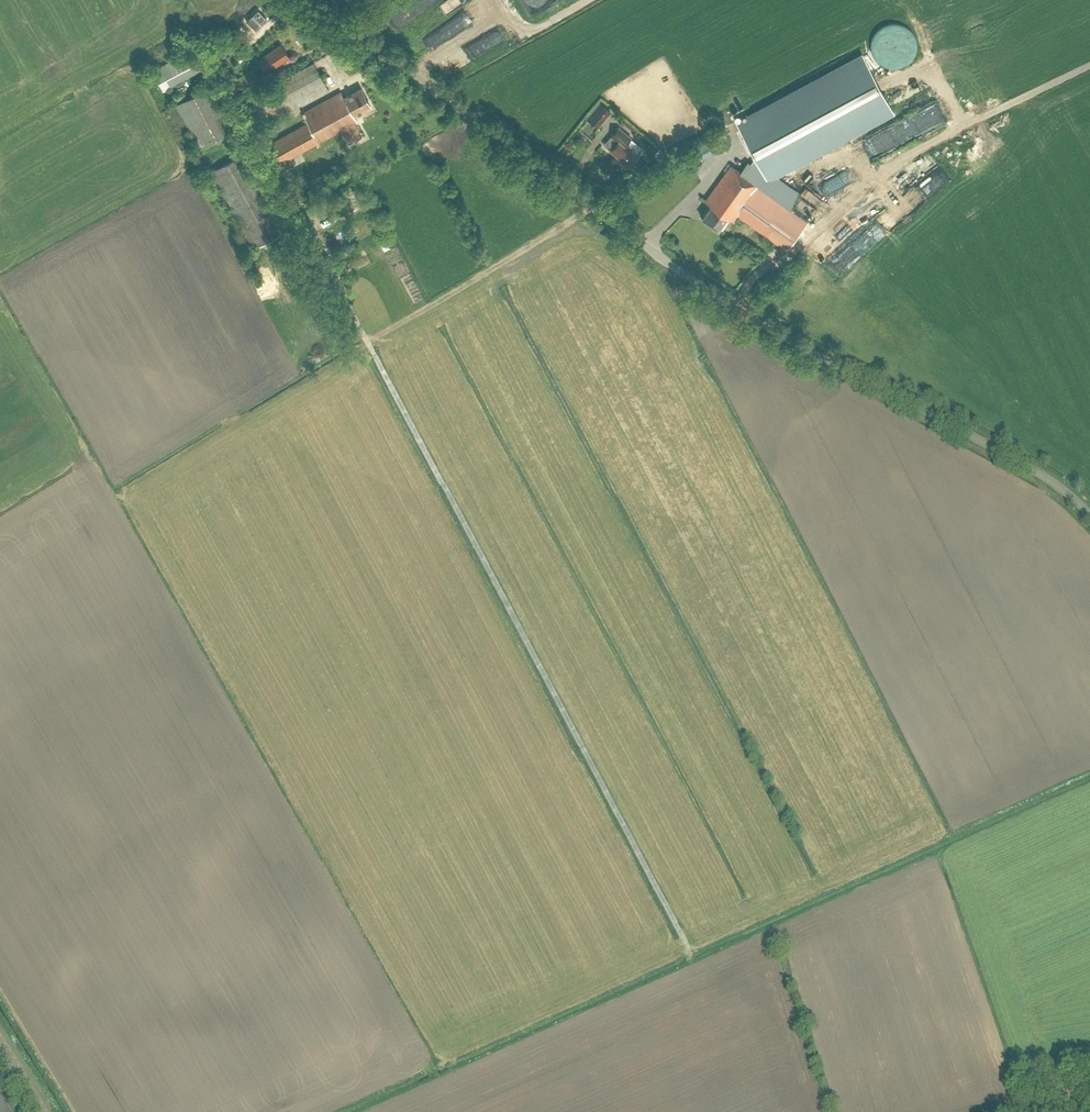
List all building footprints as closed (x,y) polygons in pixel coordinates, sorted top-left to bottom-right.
[(442,0),(426,0),(425,1),(432,9),(442,0)] [(872,40),(871,45),(872,49),(873,53),(875,57),(878,61),(881,64),(885,66),(890,67),(894,67),(898,67),(903,66),(907,64),(910,61),(913,57),(915,53),(916,49),(917,45),(916,40),(915,36),(913,33),(911,29),(908,26),(904,24),(900,23),(896,22),(892,22),(888,23),(884,24),(880,26),(877,29),(875,33),(873,36),(872,40)] [(233,31),(213,42),(221,57),(241,47),(233,31)] [(438,36),(432,39),(439,52),(445,49),(438,36)] [(258,58),(266,71),(289,55),(281,43),(258,58)] [(191,48),(153,68),(163,90),(203,68),(191,48)] [(768,236),(787,249),(808,219),(789,206),(799,192),(778,178),(895,116),(861,53),(736,121),(755,156),(743,173),(731,164),(705,200),(711,204),(702,216),(718,228),(726,216),(733,219),(737,213),(768,236)] [(313,61),(244,98),(259,126),(328,89),(313,61)] [(261,83),(253,67),(232,78),(241,94),(261,83)] [(211,85),(175,104),(199,148),(235,128),(211,85)] [(344,96),(341,91),(303,111),(308,121),(269,142),(284,170),(295,164),(290,156),(341,128),(349,144),(362,137),(353,121),(357,119),(354,114),(370,105),(361,87),(344,96)] [(599,101),(586,117),(596,125),(610,110),(599,101)] [(622,159),(621,159),(629,166),(635,159),(633,157),(637,152),(625,142),(630,136),(618,125),(608,137),(615,143),(610,149),(622,159)] [(267,198),(243,152),(211,170),(252,247),(282,233),(264,200),(267,198)] [(943,168),(909,190),(915,201),(911,203),(914,207),(952,182),(943,168)] [(321,194),(316,185),(299,194),(304,203),(321,194)] [(261,279),(263,288),(273,286),(270,277),(261,279)]
